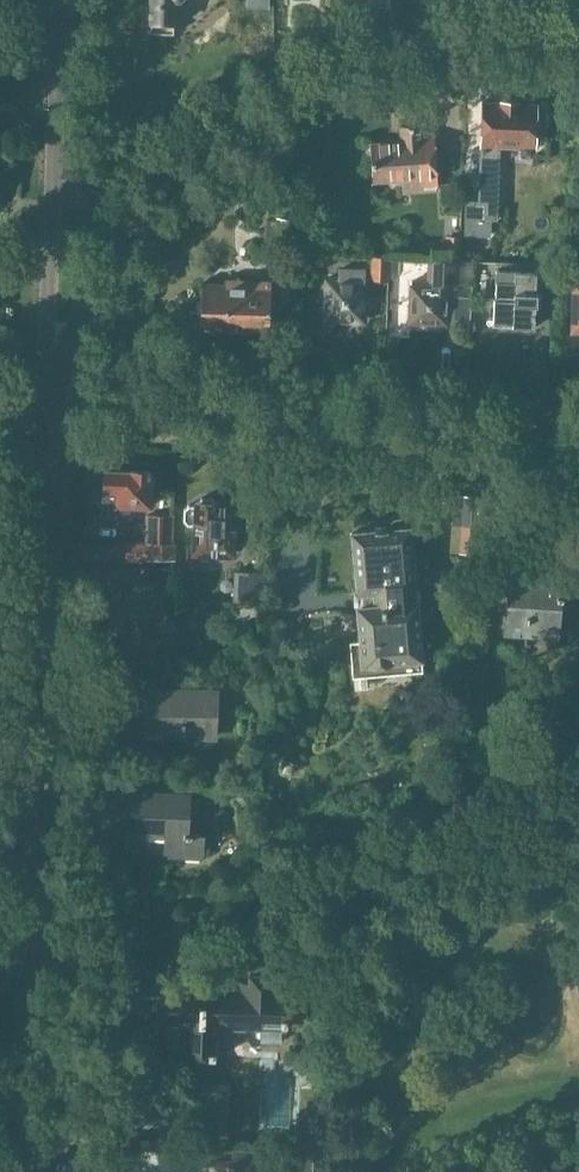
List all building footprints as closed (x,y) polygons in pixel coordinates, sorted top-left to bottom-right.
[(151,33),(174,34),(174,25),(177,25),(178,4),(182,0),(152,0),(151,33)] [(480,148),(479,165),(479,200),(466,200),(465,235),(491,236),(491,220),(497,220),(500,148),(536,148),(537,137),(542,138),(543,114),(536,114),(537,107),(519,106),(519,103),(501,102),(501,105),(483,105),(482,148),(480,148)] [(373,189),(439,186),(435,140),(423,141),(422,125),(400,127),(401,142),(370,144),(373,189)] [(308,220),(276,217),(274,248),(298,250),(298,241),(307,241),(308,220)] [(446,257),(460,257),(461,235),(447,235),(446,257)] [(370,280),(390,282),(391,257),(371,255),(370,280)] [(428,280),(412,281),(410,322),(456,324),(457,297),(447,296),(448,285),(457,285),(459,259),(430,258),(428,280)] [(492,325),(534,326),(534,306),(541,306),(542,292),(536,291),(536,283),(554,284),(555,264),(535,263),(534,272),(514,271),(514,270),(494,270),(492,325)] [(363,323),(365,273),(365,268),(339,267),(339,274),(324,273),(322,322),(363,323)] [(225,279),(225,286),(202,285),(200,331),(269,334),(271,281),(225,279)] [(103,505),(150,507),(152,472),(105,470),(103,505)] [(449,553),(460,554),(478,555),(482,497),(453,495),(449,553)] [(194,554),(234,556),(236,505),(218,504),(218,503),(214,499),(201,498),(197,502),(196,505),(188,505),(185,509),(184,519),(188,523),(196,523),(194,554)] [(146,515),(145,544),(173,545),(173,543),(174,516),(146,515)] [(390,524),(389,530),(352,533),(358,595),(372,594),(373,603),(355,605),(358,642),(350,643),(352,676),(422,672),(421,661),(410,528),(408,522),(404,519),(398,518),(393,520),(390,524)] [(125,543),(124,562),(143,563),(143,561),(152,561),(176,562),(176,545),(173,545),(145,544),(144,544),(133,543),(125,543)] [(505,635),(555,638),(560,567),(510,563),(505,635)] [(234,572),(233,602),(257,603),(258,573),(234,572)] [(147,735),(217,738),(219,693),(149,690),(147,735)] [(293,773),(294,765),(292,762),(283,761),(280,763),(279,771),(281,775),(293,773)] [(459,799),(458,789),(450,790),(452,800),(459,799)] [(102,833),(164,835),(163,858),(203,860),(204,835),(189,835),(190,795),(103,792),(102,833)] [(166,1016),(165,1022),(183,1023),(182,1056),(192,1056),(191,1062),(210,1063),(210,1057),(223,1057),(224,1031),(287,1033),(287,1019),(297,1020),(298,1001),(292,1001),(292,991),(279,991),(280,983),(270,983),(270,977),(251,977),(251,983),(241,982),(241,987),(167,985),(166,997),(160,997),(160,1015),(166,1016)] [(299,1086),(298,1130),(304,1130),(310,1130),(310,1124),(317,1124),(318,1086),(299,1086)] [(261,1156),(235,1155),(235,1165),(211,1164),(211,1171),(261,1171),(261,1156)] [(300,1155),(300,1168),(313,1168),(313,1155),(300,1155)]
